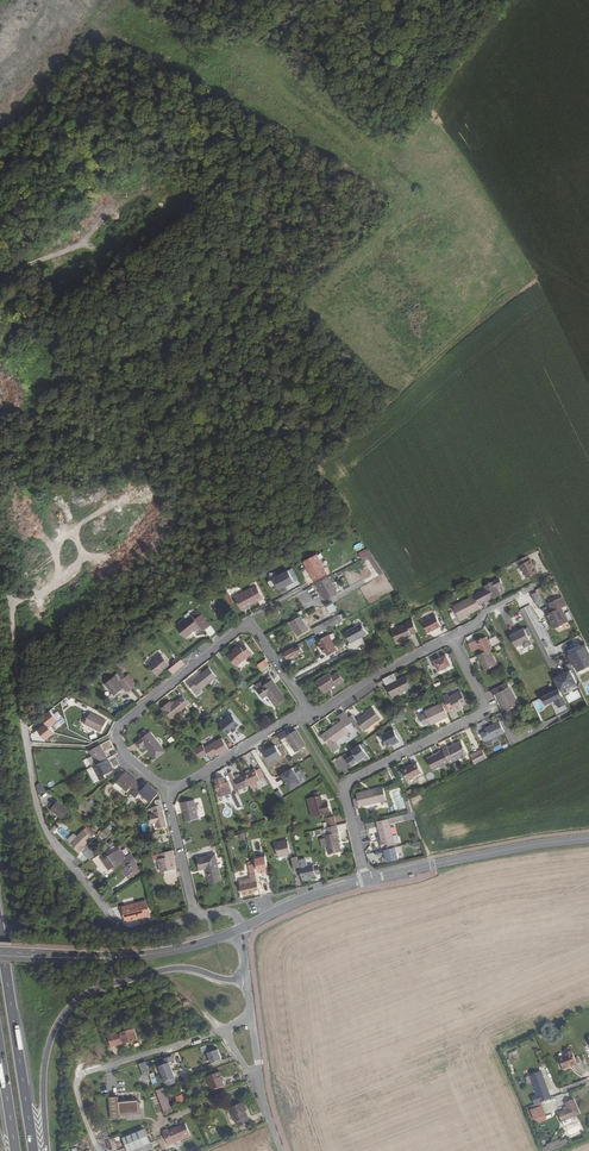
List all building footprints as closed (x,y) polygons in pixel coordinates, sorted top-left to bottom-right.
[(372,554),(368,548),(359,553),(363,559),(368,556),(372,554)] [(304,561),(314,581),(327,574),(317,554),(304,561)] [(384,573),(372,554),(368,556),(369,559),(379,575),(384,573)] [(527,556),(518,560),(527,578),(537,573),(531,559),(529,560),(527,556)] [(366,578),(372,574),(365,564),(359,568),(366,578)] [(295,581),(289,570),(273,579),(279,590),(295,581)] [(338,594),(329,577),(316,584),(318,588),(319,588),(325,600),(338,594)] [(499,578),(484,586),(487,590),(491,599),(500,594),(497,587),(503,584),(499,578)] [(235,598),(241,608),(249,604),(250,605),(263,598),(257,586),(235,598)] [(487,590),(481,593),(486,601),(491,599),(487,590)] [(481,591),(474,594),(475,596),(479,605),(486,602),(486,601),(481,593),(481,591)] [(538,592),(532,595),(535,602),(537,605),(543,603),(538,592)] [(470,613),(481,608),(479,605),(475,596),(454,606),(460,618),(466,615),(465,614),(469,612),(470,613)] [(567,605),(562,597),(549,603),(554,612),(548,614),(554,627),(568,621),(561,608),(567,605)] [(332,602),(326,606),(330,614),(337,611),(332,602)] [(316,635),(347,618),(344,613),(313,629),(316,635)] [(192,615),(177,627),(186,638),(192,633),(191,633),(195,630),(196,631),(199,628),(201,630),(203,629),(204,630),(211,625),(202,614),(195,619),(192,615)] [(423,622),(428,633),(441,626),(436,615),(423,622)] [(308,630),(301,616),(295,619),(290,622),(292,625),(293,628),(296,627),(300,634),(308,630)] [(417,632),(412,620),(406,622),(407,624),(391,630),(396,642),(412,635),(411,634),(417,632)] [(367,634),(362,624),(345,633),(350,643),(359,638),(367,634)] [(515,634),(520,644),(523,643),(525,646),(532,643),(525,629),(515,634)] [(480,648),(482,653),(489,649),(492,648),(484,632),(474,637),(480,648)] [(335,646),(329,634),(318,640),(324,652),(326,651),(328,655),(337,650),(335,647),(335,646)] [(520,644),(515,634),(511,636),(516,646),(520,644)] [(473,652),(480,648),(474,637),(474,636),(467,640),(473,652)] [(244,642),(240,646),(241,647),(239,649),(238,648),(237,647),(233,650),(234,651),(228,656),(236,666),(245,658),(252,653),(244,642)] [(294,648),(284,653),(287,658),(296,654),(297,655),(303,652),(301,647),(295,650),(294,648)] [(570,656),(575,666),(576,666),(578,669),(588,663),(588,651),(587,647),(570,656)] [(481,659),(486,669),(496,664),(489,649),(482,653),(478,655),(480,659),(481,659)] [(170,665),(161,654),(149,664),(158,675),(170,665)] [(446,656),(434,661),(439,670),(450,665),(446,656)] [(169,669),(173,673),(185,664),(181,659),(169,669)] [(266,660),(258,665),(261,670),(269,664),(266,660)] [(216,677),(209,668),(193,680),(193,679),(188,683),(197,694),(202,691),(201,690),(216,677)] [(559,675),(553,678),(559,688),(560,691),(576,683),(570,669),(564,672),(563,671),(558,673),(559,675)] [(329,673),(317,682),(324,692),(330,688),(331,690),(344,681),(338,672),(331,676),(329,673)] [(393,674),(383,679),(392,697),(411,687),(406,676),(397,681),(393,674)] [(129,675),(124,679),(132,689),(137,685),(129,675)] [(132,689),(124,679),(121,682),(116,676),(106,684),(115,695),(125,687),(128,692),(132,689)] [(285,699),(270,676),(262,681),(265,685),(258,689),(264,698),(268,695),(276,706),(285,699)] [(216,678),(210,684),(213,687),(219,681),(216,678)] [(255,686),(258,689),(265,685),(262,681),(255,686)] [(518,704),(507,682),(491,690),(494,695),(496,694),(505,711),(518,704)] [(559,688),(542,697),(546,704),(555,700),(559,707),(566,703),(560,691),(559,688)] [(446,704),(451,701),(454,708),(456,711),(463,708),(462,705),(467,703),(461,691),(449,697),(448,694),(443,697),(446,704)] [(163,708),(171,718),(189,703),(183,696),(173,704),(171,701),(163,708)] [(448,716),(442,703),(425,711),(425,713),(419,716),(424,725),(430,722),(431,725),(448,716)] [(559,707),(559,708),(558,715),(560,720),(572,714),(566,703),(559,707)] [(97,710),(88,705),(85,710),(90,713),(85,723),(101,732),(107,721),(95,714),(97,710)] [(353,715),(349,717),(352,722),(359,731),(363,729),(364,730),(380,718),(373,709),(357,721),(353,715)] [(349,717),(345,712),(339,716),(342,720),(322,735),(334,752),(340,748),(336,742),(350,731),(347,726),(352,722),(349,717)] [(235,715),(222,725),(228,733),(241,722),(235,715)] [(491,739),(505,732),(500,721),(486,728),(487,731),(491,739)] [(306,745),(297,729),(291,733),(288,728),(278,734),(279,735),(281,739),(287,736),(296,751),(306,745)] [(139,734),(142,738),(149,733),(145,729),(139,734)] [(400,741),(394,729),(382,735),(387,746),(395,742),(395,743),(400,741)] [(491,739),(487,731),(482,733),(486,741),(491,739)] [(149,733),(142,738),(138,742),(141,747),(145,744),(157,759),(166,752),(150,732),(149,733)] [(281,739),(279,735),(271,740),(273,743),(281,739)] [(195,751),(201,758),(209,754),(211,757),(219,752),(220,755),(229,750),(222,738),(205,748),(204,746),(195,751)] [(447,747),(443,749),(449,761),(450,763),(454,761),(454,760),(467,754),(461,742),(448,748),(447,747)] [(368,755),(360,744),(351,750),(354,755),(347,760),(351,765),(358,760),(359,761),(368,755)] [(90,750),(93,755),(97,764),(108,758),(101,745),(90,750)] [(433,770),(449,761),(443,749),(439,751),(439,753),(428,759),(433,770)] [(475,764),(487,758),(482,749),(471,755),(475,764)] [(97,764),(93,755),(89,757),(94,766),(97,764)] [(114,769),(108,758),(97,764),(94,766),(101,780),(106,777),(105,774),(114,769)] [(408,780),(422,773),(417,763),(402,770),(408,780)] [(284,773),(293,788),(302,783),(296,773),(293,767),(284,773)] [(256,769),(251,771),(245,774),(250,784),(260,779),(259,777),(256,771),(256,769)] [(296,773),(302,783),(307,780),(300,770),(296,773)] [(140,783),(126,771),(116,782),(127,791),(130,787),(134,790),(140,783)] [(236,791),(250,784),(245,774),(235,778),(232,771),(228,774),(236,791)] [(220,795),(228,793),(225,783),(225,782),(217,784),(220,795)] [(151,802),(159,793),(148,783),(144,787),(140,783),(134,790),(132,793),(136,797),(140,792),(151,802)] [(358,798),(353,799),(356,809),(360,808),(360,806),(386,800),(383,787),(357,794),(358,798)] [(279,799),(284,797),(281,789),(276,791),(279,799)] [(243,805),(237,793),(232,795),(233,798),(238,807),(243,805)] [(314,805),(317,816),(326,813),(325,812),(330,811),(328,802),(323,803),(321,796),(319,796),(313,798),(308,799),(310,806),(314,805)] [(194,800),(182,803),(186,821),(199,818),(194,800)] [(60,801),(52,810),(63,820),(71,811),(60,801)] [(158,828),(167,826),(162,805),(157,806),(151,808),(152,812),(154,812),(155,813),(151,814),(153,823),(157,822),(158,828)] [(382,842),(381,843),(382,848),(395,845),(389,823),(404,820),(403,815),(388,818),(377,821),(381,840),(382,842)] [(326,818),(328,827),(337,825),(335,816),(326,818)] [(338,832),(337,825),(328,827),(327,827),(329,834),(325,835),(330,854),(341,851),(337,832),(338,832)] [(84,829),(71,843),(80,852),(86,846),(85,845),(92,837),(84,829)] [(63,831),(60,835),(64,840),(68,836),(63,831)] [(288,841),(276,843),(279,856),(291,853),(288,841)] [(399,847),(386,849),(388,861),(401,859),(399,847)] [(119,849),(103,860),(109,869),(122,859),(126,865),(135,859),(131,854),(125,858),(119,849)] [(173,850),(159,853),(160,858),(158,859),(161,871),(176,868),(174,860),(172,854),(174,854),(173,850)] [(221,880),(215,854),(198,858),(201,869),(206,868),(210,882),(221,880)] [(266,856),(256,859),(261,879),(266,877),(268,884),(273,883),(266,856)] [(305,858),(298,860),(299,867),(307,866),(305,858)] [(124,868),(128,874),(138,867),(136,864),(137,863),(135,860),(124,868)] [(244,895),(256,892),(255,889),(260,888),(257,880),(253,863),(248,864),(251,874),(250,874),(251,878),(241,881),(244,895)] [(302,879),(320,875),(320,873),(318,865),(317,863),(307,866),(299,867),(302,879)] [(116,895),(112,898),(117,905),(117,904),(121,902),(121,901),(116,895)] [(147,901),(137,903),(141,917),(150,915),(147,901)] [(137,903),(123,907),(126,921),(141,917),(137,903)] [(113,994),(115,1003),(122,1000),(120,992),(113,994)] [(107,1036),(110,1047),(124,1044),(123,1043),(135,1041),(132,1030),(128,1032),(127,1031),(107,1036)] [(207,1053),(211,1063),(221,1059),(217,1049),(207,1053)] [(578,1063),(573,1051),(567,1054),(568,1055),(560,1058),(564,1069),(578,1063)] [(145,1062),(139,1064),(143,1076),(141,1077),(144,1087),(153,1084),(145,1062)] [(166,1086),(176,1082),(169,1063),(159,1066),(166,1086)] [(554,1097),(552,1090),(548,1091),(541,1071),(530,1075),(537,1095),(540,1102),(545,1100),(554,1097)] [(206,1077),(212,1091),(224,1086),(220,1077),(222,1076),(220,1072),(206,1077)] [(163,1088),(156,1091),(164,1115),(172,1112),(163,1088)] [(176,1097),(178,1103),(185,1101),(183,1095),(176,1097)] [(119,1099),(109,1100),(111,1121),(121,1120),(120,1117),(140,1116),(139,1103),(119,1104),(119,1099)] [(571,1118),(580,1114),(574,1100),(565,1104),(568,1109),(558,1113),(562,1121),(563,1121),(571,1118)] [(229,1108),(236,1123),(237,1122),(239,1127),(250,1123),(245,1111),(247,1111),(243,1102),(229,1108)] [(545,1115),(541,1105),(540,1102),(526,1107),(527,1110),(530,1109),(534,1119),(545,1115)] [(571,1118),(563,1121),(564,1124),(563,1124),(564,1126),(565,1126),(567,1125),(566,1125),(571,1123),(573,1122),(573,1120),(572,1120),(571,1118)] [(163,1131),(168,1145),(190,1135),(185,1124),(168,1131),(167,1129),(163,1131)] [(123,1141),(127,1150),(139,1150),(151,1146),(145,1131),(123,1141)] [(543,1148),(544,1150),(549,1150),(562,1146),(561,1141),(543,1148)]
